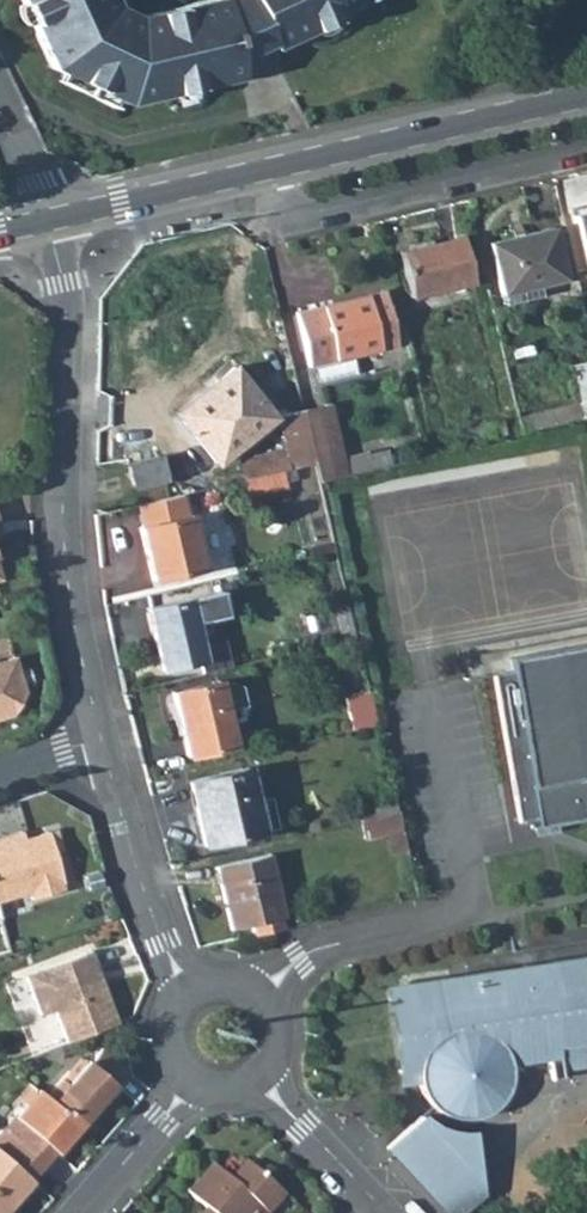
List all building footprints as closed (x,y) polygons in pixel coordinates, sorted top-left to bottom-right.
[(51,68),(62,73),(115,99),(127,105),(240,78),(239,73),(235,59),(269,43),(272,49),(340,16),(338,14),(369,0),(205,0),(137,16),(115,5),(112,0),(19,0),(51,68)] [(235,59),(239,73),(275,56),(272,49),(269,43),(235,59)] [(58,82),(111,108),(115,99),(62,73),(58,82)] [(573,210),(586,268),(586,206),(573,210)] [(537,286),(565,280),(576,277),(565,232),(554,235),(552,229),(488,244),(499,290),(536,282),(537,286)] [(410,297),(473,283),(462,238),(400,252),(410,297)] [(500,295),(503,305),(540,296),(537,286),(536,282),(499,290),(500,295)] [(352,355),(396,344),(384,292),(296,313),(309,365),(314,364),(352,355)] [(314,364),(318,381),(356,372),(352,355),(314,364)] [(273,421),(229,364),(203,384),(207,390),(213,398),(182,422),(216,466),(273,421)] [(579,419),(586,418),(586,387),(581,364),(573,366),(582,403),(576,404),(579,419)] [(176,414),(182,422),(213,398),(207,390),(176,414)] [(318,482),(346,475),(342,458),(329,403),(301,410),(302,412),(314,463),(318,482)] [(290,469),(314,463),(302,412),(276,418),(284,451),(289,469),(290,469)] [(475,445),(508,436),(504,420),(471,428),(475,445)] [(240,469),(243,480),(280,472),(289,469),(284,451),(238,462),(240,469)] [(370,470),(389,465),(386,451),(366,455),(370,470)] [(342,458),(346,475),(370,470),(366,455),(366,452),(342,458)] [(133,489),(164,482),(159,457),(127,465),(133,489)] [(221,474),(223,485),(243,480),(240,469),(221,474)] [(280,472),(282,483),(293,481),(290,469),(289,469),(280,472)] [(247,496),(283,487),(282,483),(280,472),(243,480),(247,496)] [(152,581),(202,569),(189,517),(186,517),(181,495),(137,506),(142,528),(139,529),(152,581)] [(8,531),(6,522),(0,524),(0,534),(8,531)] [(160,671),(204,660),(195,623),(225,616),(220,592),(145,610),(160,671)] [(556,825),(586,820),(586,644),(508,659),(511,670),(492,673),(520,823),(537,820),(539,828),(556,825)] [(12,714),(24,692),(13,657),(0,660),(0,718),(12,714)] [(187,757),(234,746),(218,683),(172,694),(187,757)] [(204,846),(263,831),(256,802),(248,767),(188,781),(204,846)] [(375,817),(398,812),(393,793),(371,798),(375,817)] [(256,802),(263,831),(278,828),(271,799),(256,802)] [(365,840),(389,834),(402,831),(398,812),(375,817),(361,820),(365,840)] [(47,831),(53,851),(60,849),(54,829),(47,831)] [(22,838),(20,830),(0,836),(0,845),(22,838)] [(34,909),(31,898),(62,889),(60,882),(62,881),(53,851),(47,831),(22,838),(0,845),(0,919),(34,909)] [(389,834),(394,856),(407,853),(402,831),(389,834)] [(233,930),(253,925),(256,935),(281,930),(278,919),(285,917),(269,854),(217,867),(233,930)] [(87,973),(91,983),(99,979),(88,950),(84,952),(91,971),(87,973)] [(24,975),(39,1014),(53,1009),(66,1042),(114,1024),(116,1023),(99,979),(91,983),(87,973),(91,971),(84,952),(24,975)] [(551,962),(552,977),(541,979),(522,965),(508,984),(497,985),(494,970),(408,983),(413,1016),(427,1014),(430,1030),(408,1058),(423,1069),(417,1077),(423,1095),(434,1108),(450,1117),(464,1118),(477,1116),(489,1110),(498,1103),(503,1096),(508,1084),(509,1075),(508,1064),(547,1058),(550,1079),(561,1077),(560,1070),(586,1065),(586,956),(551,962)] [(522,965),(541,979),(552,977),(551,962),(522,965)] [(494,970),(497,985),(508,984),(522,965),(494,970)] [(383,987),(398,1086),(419,1083),(417,1077),(423,1069),(408,1058),(430,1030),(427,1014),(413,1016),(408,983),(383,987)] [(60,1079),(44,1096),(77,1125),(126,1070),(100,1048),(88,1062),(86,1060),(66,1083),(60,1079)] [(36,1089),(1,1131),(39,1164),(51,1150),(53,1152),(77,1125),(44,1096),(36,1089)] [(445,1212),(464,1212),(484,1194),(473,1130),(464,1131),(455,1131),(448,1129),(443,1127),(437,1125),(434,1122),(424,1115),(386,1149),(445,1212)] [(0,1132),(0,1202),(6,1207),(29,1180),(27,1178),(39,1164),(1,1131),(0,1132)] [(229,1181),(235,1186),(251,1168),(245,1163),(229,1181)] [(186,1194),(205,1210),(208,1212),(249,1212),(255,1206),(264,1212),(269,1212),(284,1196),(251,1168),(235,1186),(229,1181),(211,1165),(186,1194)]
